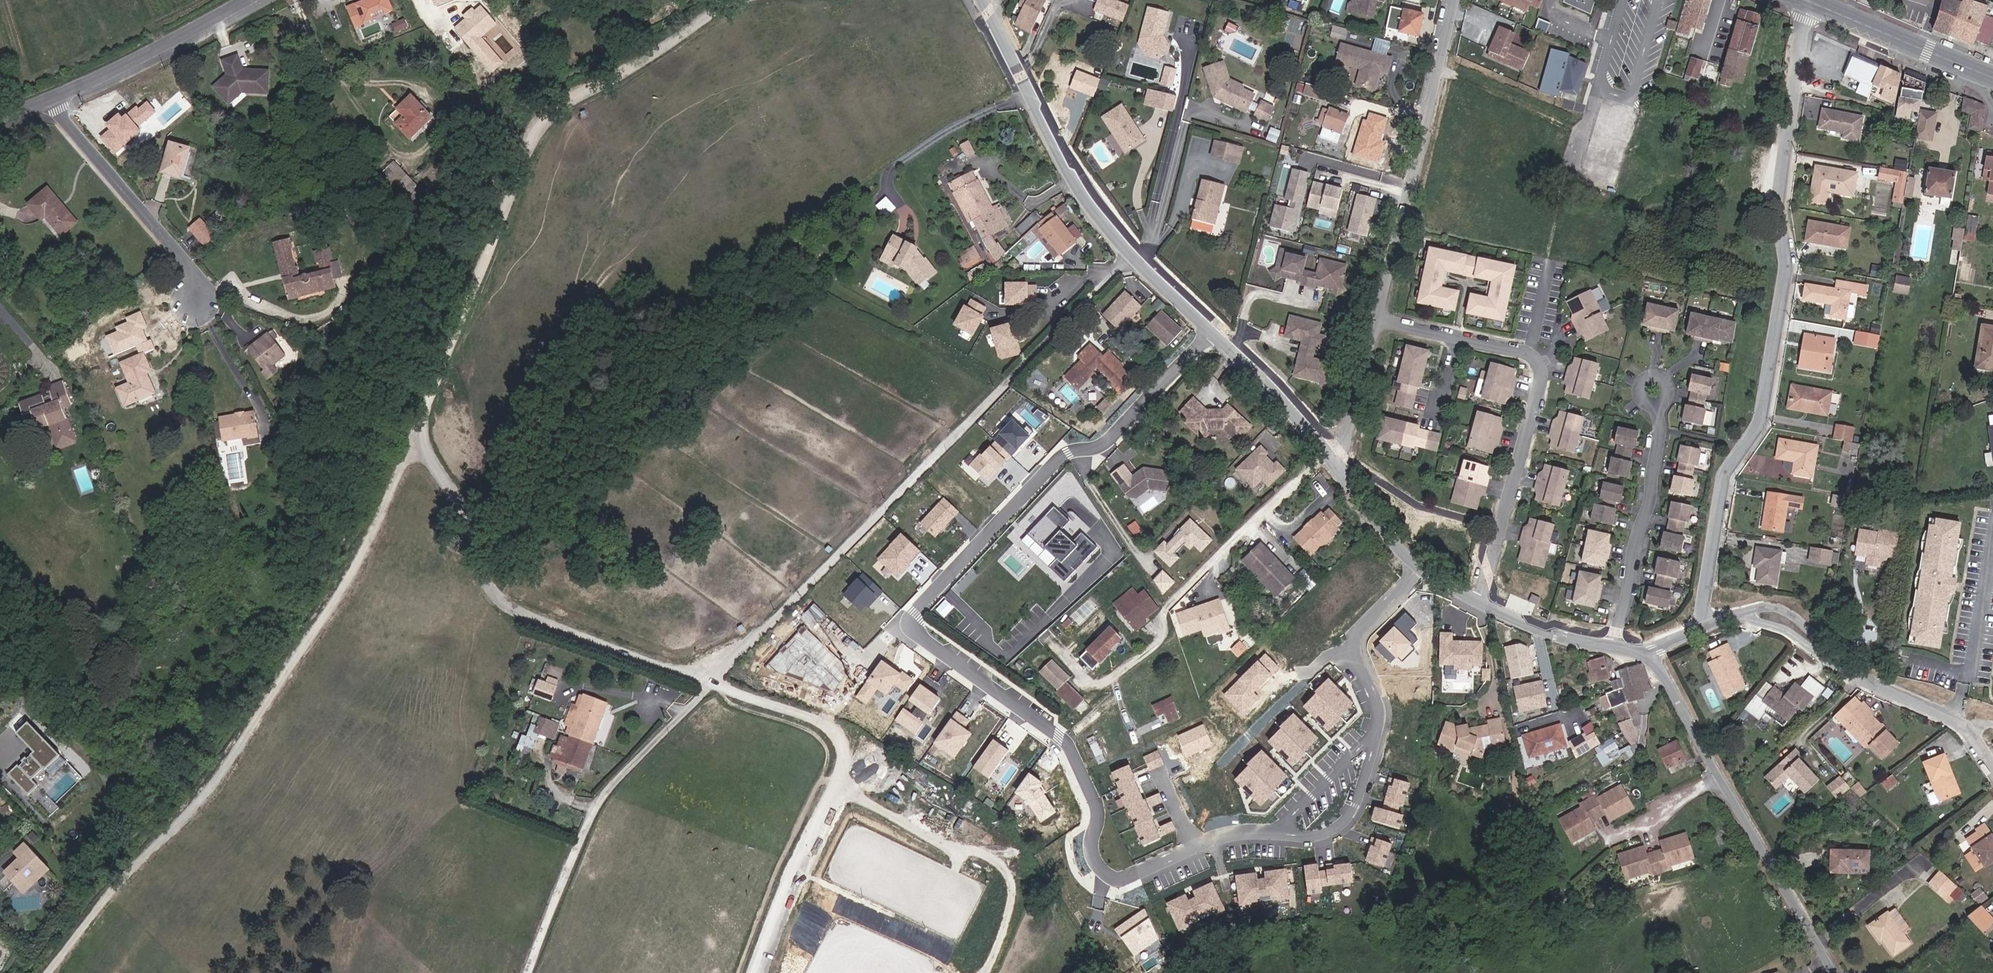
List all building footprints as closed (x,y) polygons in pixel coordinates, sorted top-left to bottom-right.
[(346,5),(356,27),(373,20),(370,15),(382,10),(384,16),(393,12),(389,0),(358,0),(346,5)] [(453,0),(430,0),(433,8),(453,0)] [(1045,0),(1022,0),(1020,4),(1026,7),(1017,24),(1030,30),(1045,0)] [(1094,12),(1122,22),(1128,5),(1116,0),(1098,0),(1094,12)] [(1377,1),(1385,3),(1385,0),(1360,0),(1359,5),(1349,3),(1347,12),(1373,18),(1377,1)] [(1526,11),(1530,3),(1540,8),(1542,0),(1500,0),(1526,11)] [(1563,3),(1591,15),(1595,0),(1564,0),(1563,3)] [(1710,0),(1686,0),(1677,32),(1689,35),(1691,27),(1702,30),(1710,0)] [(1987,8),(1988,7),(1968,0),(1962,0),(1961,3),(1950,0),(1949,0),(1942,0),(1933,29),(1973,45),(1975,40),(1987,8)] [(496,23),(481,6),(454,29),(490,71),(503,61),(481,36),(496,23)] [(1164,32),(1169,14),(1148,8),(1140,39),(1151,57),(1158,59),(1167,53),(1169,46),(1163,36),(1161,36),(1163,31),(1164,32)] [(1987,8),(1975,40),(1992,48),(1992,11),(1987,8)] [(1738,95),(1749,55),(1750,55),(1758,28),(1757,28),(1760,16),(1741,10),(1718,90),(1738,95)] [(1417,36),(1423,15),(1405,11),(1400,32),(1417,36)] [(1674,31),(1677,22),(1669,20),(1667,29),(1674,31)] [(1334,27),(1334,34),(1345,35),(1346,28),(1334,27)] [(1509,46),(1515,33),(1500,27),(1487,55),(1522,70),(1530,53),(1515,46),(1514,49),(1509,46)] [(1392,58),(1342,44),(1337,62),(1361,69),(1357,85),(1374,90),(1378,76),(1376,72),(1377,70),(1380,70),(1388,73),(1392,58)] [(1586,64),(1553,50),(1541,92),(1556,96),(1558,91),(1578,96),(1586,64)] [(268,90),(268,76),(261,75),(261,72),(243,71),(238,57),(224,62),(227,72),(229,75),(231,76),(229,78),(227,77),(215,88),(229,104),(233,100),(233,95),(237,92),(242,92),(260,93),(260,89),(268,90)] [(1871,90),(1881,67),(1857,57),(1852,58),(1848,68),(1844,76),(1860,83),(1856,91),(1868,97),(1871,90)] [(1697,79),(1703,62),(1692,58),(1685,80),(1694,83),(1696,78),(1697,79)] [(1251,101),(1254,95),(1242,90),(1243,87),(1229,80),(1222,63),(1205,69),(1215,97),(1217,95),(1223,98),(1225,102),(1246,112),(1248,108),(1251,101)] [(1895,103),(1900,75),(1881,67),(1871,90),(1882,94),(1881,97),(1895,103)] [(1176,70),(1169,69),(1165,83),(1172,85),(1176,70)] [(1099,79),(1076,70),(1070,88),(1093,96),(1099,79)] [(1106,91),(1110,82),(1102,79),(1098,88),(1106,91)] [(1326,90),(1307,85),(1304,94),(1323,100),(1326,90)] [(1917,110),(1919,101),(1921,101),(1923,92),(1902,89),(1902,88),(1897,116),(1908,118),(1908,121),(1917,123),(1919,111),(1917,110)] [(1154,106),(1157,91),(1149,89),(1145,104),(1154,106)] [(1326,90),(1323,100),(1331,102),(1333,92),(1326,90)] [(1173,111),(1177,96),(1157,91),(1154,106),(1173,111)] [(233,100),(242,92),(237,92),(233,95),(233,100)] [(410,139),(433,118),(411,96),(389,117),(410,139)] [(1981,131),(1985,108),(1983,106),(1964,98),(1963,110),(1970,113),(1972,114),(1969,129),(1981,131)] [(156,112),(147,101),(138,108),(136,106),(127,113),(138,126),(156,112)] [(1256,113),(1260,105),(1251,101),(1248,108),(1256,113)] [(1266,121),(1273,108),(1261,102),(1260,105),(1256,113),(1255,116),(1266,121)] [(1144,140),(1121,106),(1103,118),(1126,152),(1144,140)] [(1341,133),(1348,115),(1330,109),(1330,110),(1324,108),(1319,120),(1317,119),(1316,121),(1324,125),(1324,127),(1320,136),(1337,142),(1341,133)] [(1858,141),(1862,117),(1823,110),(1819,128),(1828,130),(1828,129),(1845,132),(1843,138),(1858,141)] [(1933,140),(1937,114),(1920,111),(1915,137),(1933,140)] [(1380,139),(1387,118),(1369,112),(1367,119),(1362,117),(1350,155),(1379,164),(1387,141),(1380,139)] [(140,131),(125,113),(121,117),(119,113),(105,125),(109,129),(99,138),(113,154),(140,131)] [(1276,144),(1281,132),(1272,128),(1267,140),(1276,144)] [(975,154),(968,141),(961,146),(967,158),(975,154)] [(1238,163),(1242,148),(1215,142),(1212,157),(1238,163)] [(182,178),(190,149),(171,143),(162,172),(182,178)] [(1987,157),(1983,180),(1990,181),(1988,194),(1992,195),(1992,158),(1987,157)] [(413,181),(394,161),(381,173),(400,194),(413,181)] [(1907,172),(1909,163),(1898,161),(1896,170),(1907,172)] [(1852,196),(1856,173),(1816,166),(1812,187),(1814,187),(1812,201),(1826,204),(1828,192),(1852,196)] [(1908,178),(1908,173),(1880,168),(1878,178),(1897,181),(1894,201),(1903,203),(1904,196),(1908,178)] [(1952,199),(1956,172),(1929,168),(1925,195),(1952,199)] [(1308,173),(1292,169),(1285,198),(1278,197),(1270,227),(1293,232),(1308,173)] [(992,207),(978,180),(977,181),(972,172),(961,178),(956,181),(950,184),(955,193),(957,192),(973,221),(997,208),(996,205),(992,207)] [(1911,197),(1914,179),(1908,178),(1904,196),(1911,197)] [(1215,225),(1225,186),(1202,180),(1192,219),(1215,225)] [(1345,190),(1313,182),(1306,208),(1319,211),(1319,216),(1337,220),(1345,190)] [(69,214),(55,198),(56,197),(48,188),(29,205),(42,220),(46,217),(62,236),(78,223),(70,213),(69,214)] [(973,221),(957,192),(955,193),(953,194),(969,223),(973,221)] [(1377,200),(1357,195),(1348,232),(1368,237),(1377,200)] [(887,216),(898,207),(888,196),(878,205),(887,216)] [(1068,211),(1064,204),(1060,207),(1064,214),(1068,211)] [(1038,224),(1052,213),(1052,212),(1050,210),(1047,207),(1039,214),(1037,211),(1017,229),(1024,237),(1038,224)] [(1076,241),(1082,237),(1073,225),(1068,230),(1060,220),(1065,216),(1064,214),(1060,207),(1056,210),(1052,212),(1052,213),(1038,224),(1024,237),(1022,239),(1029,246),(1037,238),(1042,234),(1059,255),(1059,256),(1077,242),(1076,241)] [(1008,226),(997,208),(973,221),(988,249),(996,245),(991,235),(1008,226)] [(215,226),(226,216),(219,210),(209,220),(215,226)] [(1975,241),(1979,217),(1969,215),(1964,239),(1975,241)] [(214,236),(201,221),(191,230),(204,245),(214,236)] [(1846,248),(1849,228),(1809,221),(1806,241),(1846,248)] [(1965,223),(1958,222),(1955,239),(1962,241),(1965,223)] [(805,237),(800,230),(792,235),(797,243),(805,237)] [(1059,255),(1042,234),(1037,238),(1054,259),(1059,255)] [(924,261),(913,250),(915,248),(894,237),(884,256),(897,263),(908,269),(919,284),(935,272),(925,259),(924,261)] [(289,301),(337,289),(330,261),(319,263),(321,274),(311,276),(308,275),(306,274),(303,275),(302,276),(300,277),(298,267),(296,267),(292,249),(294,249),(291,239),(274,243),(289,301)] [(969,259),(978,254),(974,247),(965,252),(967,255),(969,259)] [(1504,321),(1516,266),(1430,248),(1418,303),(1455,311),(1459,292),(1441,288),(1445,271),(1492,281),(1488,298),(1471,294),(1467,314),(1504,321)] [(1276,268),(1281,276),(1286,278),(1289,276),(1292,277),(1291,279),(1298,281),(1298,283),(1314,288),(1314,285),(1321,286),(1322,284),(1325,285),(1327,288),(1332,289),(1341,284),(1345,265),(1320,259),(1316,274),(1302,271),(1306,255),(1280,249),(1276,268)] [(333,260),(330,250),(314,254),(317,264),(319,263),(330,261),(333,260)] [(968,268),(982,261),(978,254),(969,259),(967,255),(961,257),(964,262),(968,268)] [(897,263),(884,256),(882,259),(895,266),(897,263)] [(994,263),(991,258),(987,261),(988,261),(984,264),(986,268),(994,263)] [(998,270),(1004,266),(1000,261),(994,265),(998,270)] [(968,268),(964,262),(959,264),(963,271),(968,268)] [(1882,268),(1872,267),(1870,278),(1880,279),(1882,268)] [(1281,276),(1276,268),(1269,271),(1274,280),(1281,276)] [(1907,295),(1910,278),(1897,276),(1893,292),(1907,295)] [(1027,282),(1004,281),(1004,305),(1027,305),(1027,301),(1036,301),(1036,285),(1027,284),(1027,282)] [(1845,319),(1850,292),(1865,295),(1867,287),(1837,282),(1836,290),(1806,285),(1804,299),(1833,304),(1831,316),(1845,319)] [(1332,289),(1336,295),(1344,291),(1341,284),(1332,289)] [(1601,314),(1590,291),(1567,302),(1575,318),(1572,320),(1575,326),(1600,314),(1601,314)] [(1119,331),(1142,307),(1125,292),(1103,316),(1119,331)] [(964,304),(952,324),(972,336),(984,315),(982,314),(986,308),(970,299),(967,305),(964,304)] [(1658,332),(1663,308),(1647,304),(1642,326),(1651,328),(1650,331),(1658,332)] [(1674,332),(1679,311),(1663,308),(1658,332),(1665,334),(1666,331),(1674,332)] [(1182,331),(1160,311),(1146,326),(1168,346),(1182,331)] [(1608,330),(1600,314),(1575,326),(1579,333),(1582,331),(1586,341),(1608,330)] [(1701,341),(1707,317),(1691,314),(1686,335),(1695,337),(1694,340),(1701,341)] [(1321,324),(1290,316),(1285,337),(1302,341),(1293,376),(1311,381),(1312,378),(1317,379),(1318,383),(1327,378),(1331,364),(1312,359),(1316,344),(1321,324)] [(129,323),(125,317),(116,322),(120,329),(129,323)] [(1718,342),(1723,321),(1707,317),(1701,341),(1709,343),(1710,340),(1718,342)] [(1010,322),(990,328),(999,360),(1019,354),(1010,322)] [(1879,334),(1881,326),(1872,325),(1871,332),(1879,334)] [(1983,326),(1976,367),(1986,369),(1987,363),(1992,364),(1992,328),(1983,326)] [(279,338),(273,330),(269,333),(275,341),(279,338)] [(1877,347),(1879,336),(1858,332),(1855,343),(1877,347)] [(275,341),(269,333),(248,349),(264,370),(261,372),(267,380),(278,373),(272,366),(286,355),(275,341)] [(1325,337),(1318,335),(1316,344),(1323,346),(1325,337)] [(1832,356),(1835,339),(1809,335),(1807,349),(1803,349),(1800,367),(1822,371),(1825,355),(1832,356)] [(116,358),(108,341),(100,345),(107,362),(116,358)] [(1122,366),(1106,352),(1102,356),(1090,345),(1078,357),(1082,361),(1065,378),(1077,389),(1094,372),(1092,370),(1096,365),(1110,378),(1107,381),(1110,384),(1114,388),(1110,392),(1114,396),(1118,392),(1121,394),(1132,383),(1125,377),(1127,375),(1120,368),(1122,366)] [(1420,388),(1429,351),(1407,346),(1398,382),(1401,383),(1396,405),(1412,409),(1418,387),(1420,388)] [(151,371),(143,354),(121,364),(130,383),(118,389),(125,406),(155,393),(147,373),(151,371)] [(1594,381),(1598,364),(1575,358),(1572,368),(1569,367),(1567,374),(1594,381)] [(1512,380),(1515,370),(1492,363),(1487,381),(1514,388),(1516,381),(1512,380)] [(1589,399),(1594,381),(1567,374),(1565,381),(1568,382),(1566,392),(1589,399)] [(1709,396),(1713,380),(1692,376),(1689,392),(1691,392),(1690,400),(1704,403),(1706,396),(1709,396)] [(1327,378),(1318,383),(1322,389),(1331,384),(1327,378)] [(76,440),(64,408),(72,405),(63,381),(49,386),(52,394),(53,398),(44,401),(43,398),(42,395),(20,404),(24,416),(32,413),(38,430),(49,426),(57,448),(76,440)] [(1512,395),(1514,388),(1487,381),(1482,398),(1505,404),(1508,394),(1512,395)] [(1839,404),(1840,395),(1831,393),(1794,386),(1791,406),(1810,410),(1809,411),(1827,415),(1830,402),(1839,404)] [(1250,427),(1228,406),(1224,411),(1206,411),(1194,399),(1181,413),(1189,421),(1187,423),(1202,437),(1207,431),(1209,430),(1224,429),(1237,442),(1250,427)] [(1702,427),(1706,411),(1703,410),(1704,403),(1690,400),(1688,407),(1686,407),(1682,423),(1702,427)] [(1499,428),(1501,419),(1478,412),(1473,430),(1500,437),(1502,429),(1499,428)] [(1579,436),(1584,419),(1560,412),(1558,422),(1554,421),(1552,428),(1579,436)] [(258,436),(254,413),(220,418),(221,421),(224,439),(224,441),(258,436)] [(1436,451),(1441,435),(1419,429),(1419,426),(1383,417),(1378,439),(1414,449),(1415,446),(1436,451)] [(224,439),(221,421),(214,422),(216,440),(224,439)] [(1021,445),(1033,432),(1028,427),(1024,432),(1013,422),(995,441),(996,442),(1011,456),(1017,449),(1015,448),(1020,443),(1021,445)] [(1635,446),(1638,431),(1618,426),(1615,442),(1618,443),(1616,450),(1631,453),(1632,446),(1635,446)] [(1851,442),(1853,429),(1837,426),(1835,439),(1851,442)] [(1574,453),(1579,436),(1552,428),(1550,435),(1553,436),(1551,446),(1574,453)] [(1498,444),(1500,437),(1473,430),(1469,447),(1492,453),(1495,443),(1498,444)] [(1812,477),(1817,446),(1780,440),(1777,458),(1785,460),(1785,465),(1787,469),(1789,472),(1791,473),(1793,474),(1812,477)] [(1856,454),(1858,444),(1845,441),(1843,450),(1856,454)] [(996,473),(1011,457),(1011,456),(996,442),(982,456),(980,454),(970,466),(987,482),(994,475),(992,474),(994,471),(996,473)] [(1287,470),(1279,462),(1276,465),(1267,455),(1269,452),(1263,446),(1239,469),(1256,486),(1264,478),(1271,485),(1287,470)] [(1636,448),(1633,459),(1638,461),(1641,449),(1636,448)] [(1698,468),(1701,452),(1681,448),(1678,464),(1680,464),(1678,471),(1693,475),(1695,467),(1698,468)] [(1628,477),(1632,461),(1629,461),(1631,453),(1616,450),(1614,457),(1612,457),(1608,473),(1628,477)] [(227,455),(231,479),(243,477),(240,460),(243,457),(243,452),(227,455)] [(1485,477),(1488,467),(1465,461),(1460,478),(1487,485),(1489,478),(1485,477)] [(1564,489),(1569,472),(1545,465),(1543,475),(1539,474),(1537,482),(1564,489)] [(1166,492),(1169,472),(1144,468),(1137,473),(1137,476),(1133,478),(1132,477),(1120,486),(1129,497),(1136,499),(1149,489),(1166,492)] [(1691,499),(1694,483),(1691,482),(1693,475),(1678,471),(1677,479),(1674,478),(1671,494),(1691,499)] [(1476,509),(1481,492),(1485,493),(1487,485),(1460,478),(1458,478),(1452,502),(1476,509)] [(1559,506),(1564,489),(1537,482),(1535,489),(1539,490),(1536,500),(1559,506)] [(1620,502),(1623,486),(1603,482),(1600,498),(1602,498),(1600,505),(1614,508),(1616,501),(1620,502)] [(1802,509),(1803,498),(1768,493),(1766,509),(1767,509),(1763,529),(1783,532),(1787,506),(1802,509)] [(934,537),(953,516),(944,507),(949,503),(943,497),(919,523),(934,537)] [(958,511),(949,503),(944,507),(953,516),(958,511)] [(1614,517),(1616,509),(1614,508),(1600,505),(1595,504),(1591,520),(1615,525),(1617,518),(1614,517)] [(1689,525),(1692,509),(1672,505),(1669,520),(1670,521),(1668,528),(1684,531),(1686,524),(1689,525)] [(1070,521),(1054,506),(1028,534),(1043,549),(1045,547),(1057,558),(1049,566),(1065,581),(1076,570),(1073,567),(1080,559),(1083,562),(1097,547),(1082,532),(1073,541),(1061,530),(1070,521)] [(1335,528),(1341,523),(1329,510),(1323,516),(1321,513),(1312,522),(1312,525),(1309,528),(1305,528),(1294,539),(1310,556),(1321,545),(1321,541),(1328,535),(1333,534),(1337,530),(1335,528)] [(1935,525),(1929,524),(1925,551),(1922,550),(1919,566),(1922,566),(1919,587),(1916,587),(1913,603),(1916,603),(1911,634),(1917,635),(1916,642),(1938,646),(1943,618),(1946,618),(1948,603),(1945,603),(1947,589),(1949,577),(1951,564),(1954,564),(1957,549),(1954,548),(1958,521),(1936,518),(1935,525)] [(1549,542),(1554,525),(1530,519),(1528,529),(1524,528),(1522,535),(1549,542)] [(1211,540),(1190,520),(1166,545),(1164,543),(1156,551),(1170,565),(1179,556),(1175,553),(1185,543),(1190,548),(1194,543),(1201,550),(1211,540)] [(1681,555),(1684,539),(1683,539),(1684,531),(1668,528),(1667,536),(1664,535),(1661,551),(1681,555)] [(1609,543),(1610,535),(1589,530),(1586,546),(1610,551),(1611,544),(1609,543)] [(1894,558),(1899,533),(1879,530),(1879,533),(1860,530),(1857,547),(1869,549),(1868,557),(1867,564),(1879,567),(1881,559),(1886,560),(1887,557),(1894,558)] [(910,564),(921,552),(902,534),(883,554),(889,560),(885,564),(898,576),(906,567),(905,566),(908,562),(910,564)] [(1325,545),(1332,538),(1333,534),(1328,535),(1321,541),(1321,545),(1325,545)] [(1543,567),(1550,543),(1549,542),(1522,535),(1520,542),(1524,543),(1519,561),(1543,567)] [(1608,558),(1610,551),(1586,546),(1582,561),(1604,566),(1605,558),(1608,558)] [(1831,550),(1813,547),(1811,559),(1828,562),(1830,553),(1831,550)] [(1290,582),(1278,569),(1281,566),(1267,550),(1263,554),(1258,548),(1247,559),(1278,592),(1290,582)] [(1775,585),(1780,552),(1758,549),(1755,566),(1760,567),(1758,582),(1775,585)] [(1839,554),(1830,553),(1828,562),(1837,563),(1839,554)] [(889,560),(883,554),(879,559),(885,564),(889,560)] [(1312,575),(1319,568),(1312,561),(1305,568),(1312,575)] [(1676,580),(1679,565),(1659,561),(1656,576),(1658,577),(1657,584),(1671,587),(1673,580),(1676,580)] [(1293,578),(1281,566),(1278,569),(1290,582),(1293,578)] [(1166,594),(1177,581),(1163,569),(1152,582),(1166,594)] [(1600,584),(1601,576),(1580,572),(1577,587),(1601,592),(1602,585),(1600,584)] [(877,597),(882,591),(864,573),(844,594),(860,610),(865,605),(874,595),(877,597)] [(1668,611),(1671,595),(1669,595),(1671,587),(1657,584),(1655,592),(1649,590),(1646,606),(1668,611)] [(1599,600),(1601,592),(1577,587),(1573,603),(1595,607),(1597,599),(1599,600)] [(1141,615),(1156,603),(1145,590),(1139,595),(1133,588),(1121,599),(1127,606),(1120,612),(1136,631),(1147,622),(1144,619),(1141,615)] [(1537,605),(1540,598),(1532,594),(1529,602),(1537,605)] [(868,607),(877,597),(874,595),(865,605),(868,607)] [(1127,606),(1121,599),(1113,605),(1120,612),(1127,606)] [(948,604),(944,601),(936,610),(943,617),(949,611),(945,607),(948,604)] [(1229,630),(1219,601),(1211,604),(1212,607),(1205,610),(1201,607),(1178,615),(1185,635),(1202,629),(1215,624),(1218,625),(1220,631),(1220,633),(1229,630)] [(1144,619),(1159,606),(1156,603),(1141,615),(1144,619)] [(1417,622),(1405,612),(1374,646),(1392,663),(1399,656),(1404,660),(1415,648),(1412,646),(1419,638),(1410,630),(1417,622)] [(1067,629),(1071,625),(1067,621),(1063,624),(1067,629)] [(1220,631),(1218,625),(1215,624),(1202,629),(1205,636),(1220,631)] [(1111,628),(1080,658),(1092,670),(1112,651),(1110,649),(1121,639),(1111,628)] [(1482,665),(1482,642),(1464,642),(1465,641),(1463,641),(1463,643),(1456,643),(1456,641),(1452,641),(1452,633),(1441,633),(1440,660),(1447,660),(1447,664),(1454,664),(1454,668),(1457,669),(1457,667),(1457,669),(1472,669),(1472,665),(1482,665)] [(1737,669),(1729,654),(1732,653),(1727,643),(1726,644),(1710,652),(1714,660),(1709,662),(1725,696),(1731,693),(1745,686),(1737,669)] [(1533,674),(1527,648),(1519,644),(1505,647),(1512,679),(1533,674)] [(1280,666),(1265,652),(1225,695),(1245,714),(1260,697),(1255,693),(1280,666)] [(1739,668),(1732,653),(1729,654),(1737,669),(1738,669),(1739,668)] [(1609,678),(1604,657),(1589,661),(1590,661),(1595,681),(1609,678)] [(912,680),(901,673),(900,675),(891,668),(893,666),(882,659),(856,696),(866,702),(877,687),(886,694),(894,682),(905,690),(912,680)] [(1042,670),(1060,688),(1057,692),(1076,710),(1085,700),(1066,682),(1069,679),(1051,661),(1042,670)] [(1595,681),(1590,661),(1587,662),(1589,672),(1587,673),(1590,683),(1595,681)] [(1651,690),(1645,668),(1641,664),(1615,671),(1618,679),(1611,681),(1614,691),(1640,682),(1643,692),(1651,690)] [(901,673),(893,666),(891,668),(900,675),(901,673)] [(1802,710),(1810,699),(1813,702),(1824,688),(1810,677),(1801,688),(1795,684),(1786,696),(1774,687),(1765,700),(1757,694),(1745,709),(1751,713),(1759,719),(1769,706),(1788,720),(1798,708),(1802,710)] [(555,687),(558,681),(548,678),(546,684),(555,687)] [(551,700),(555,687),(546,684),(539,681),(534,694),(551,700)] [(1547,706),(1542,681),(1514,687),(1520,712),(1547,706)] [(1765,700),(1774,687),(1766,681),(1757,694),(1765,700)] [(1355,706),(1330,682),(1305,707),(1329,731),(1355,706)] [(1643,692),(1640,682),(1614,691),(1611,692),(1606,694),(1610,709),(1612,708),(1617,707),(1634,701),(1645,698),(1643,692)] [(930,714),(940,700),(934,696),(932,698),(926,694),(928,692),(919,685),(895,720),(915,734),(923,724),(921,722),(928,712),(930,714)] [(581,708),(570,737),(592,744),(607,703),(585,695),(581,708)] [(1158,716),(1175,708),(1171,698),(1153,706),(1158,716)] [(1636,744),(1641,716),(1634,701),(1617,707),(1612,708),(1618,724),(1619,723),(1623,732),(1619,734),(1621,738),(1622,738),(1624,736),(1631,746),(1636,744)] [(1880,724),(1872,716),(1874,714),(1864,702),(1844,720),(1849,726),(1852,723),(1862,734),(1862,736),(1858,740),(1865,747),(1869,747),(1870,746),(1882,759),(1898,743),(1889,734),(1888,733),(1884,732),(1882,730),(1882,726),(1880,724)] [(570,737),(581,708),(572,705),(564,726),(568,728),(566,735),(570,737)] [(1589,718),(1598,714),(1594,708),(1586,712),(1589,718)] [(1745,709),(1739,717),(1745,722),(1751,713),(1745,709)] [(954,756),(970,734),(962,729),(958,726),(964,718),(955,712),(934,742),(954,756)] [(535,750),(541,733),(535,731),(540,717),(535,715),(524,746),(535,750)] [(555,738),(560,723),(540,716),(540,717),(535,731),(541,733),(555,738)] [(1321,741),(1296,717),(1271,742),(1295,766),(1321,741)] [(962,729),(967,721),(964,718),(958,726),(962,729)] [(1507,748),(1501,719),(1488,721),(1488,725),(1469,730),(1468,725),(1456,728),(1445,724),(1438,744),(1481,758),(1484,749),(1493,747),(1493,750),(1507,748)] [(1862,734),(1852,723),(1849,726),(1854,732),(1854,736),(1858,740),(1862,736),(1862,734)] [(30,782),(42,771),(43,773),(58,758),(26,725),(14,737),(32,755),(25,762),(23,760),(19,764),(21,766),(17,769),(16,768),(6,777),(27,799),(36,789),(30,782)] [(1202,725),(1177,736),(1186,755),(1210,745),(1202,725)] [(1566,747),(1560,725),(1524,736),(1530,758),(1566,747)] [(582,773),(592,744),(570,737),(570,739),(562,736),(558,748),(554,746),(550,757),(555,759),(553,763),(582,773)] [(1620,751),(1613,738),(1599,746),(1606,758),(1620,751)] [(989,778),(1009,750),(993,739),(973,767),(989,778)] [(1592,747),(1587,740),(1580,744),(1585,752),(1592,747)] [(1685,759),(1676,741),(1659,750),(1668,768),(1685,759)] [(1106,761),(1097,742),(1090,745),(1099,764),(1106,761)] [(1606,758),(1599,746),(1593,749),(1602,766),(1608,762),(1620,754),(1621,752),(1620,751),(1606,758)] [(1636,755),(1632,748),(1621,755),(1625,761),(1628,760),(1636,755)] [(1819,780),(1799,758),(1802,755),(1796,749),(1765,778),(1776,790),(1789,777),(1805,794),(1819,780)] [(1163,764),(1158,751),(1143,758),(1149,770),(1163,764)] [(1960,793),(1944,754),(1923,763),(1939,802),(1960,793)] [(1288,780),(1264,755),(1239,780),(1263,805),(1288,780)] [(1136,780),(1132,772),(1131,772),(1128,765),(1112,772),(1119,788),(1128,784),(1134,781),(1136,780)] [(1662,778),(1659,770),(1652,773),(1655,782),(1662,778)] [(1055,812),(1039,788),(1042,783),(1028,774),(1016,791),(1025,797),(1041,821),(1055,812)] [(1887,791),(1898,782),(1892,774),(1881,783),(1887,791)] [(1837,799),(1850,788),(1840,776),(1827,786),(1837,799)] [(1402,808),(1409,784),(1390,779),(1386,792),(1388,792),(1387,796),(1385,803),(1398,807),(1402,808)] [(1142,800),(1134,781),(1128,784),(1119,788),(1118,788),(1126,807),(1128,807),(1136,803),(1142,800)] [(1866,793),(1858,782),(1851,788),(1861,797),(1866,793)] [(1588,818),(1604,809),(1607,813),(1611,821),(1634,808),(1621,785),(1598,798),(1597,795),(1580,804),(1582,807),(1560,820),(1572,842),(1595,830),(1591,822),(1588,818)] [(1162,801),(1158,793),(1146,798),(1150,806),(1162,801)] [(1153,819),(1144,800),(1142,800),(1136,803),(1128,807),(1137,826),(1144,823),(1151,819),(1153,819)] [(1398,829),(1402,817),(1396,815),(1398,807),(1385,803),(1383,811),(1376,809),(1372,822),(1398,829)] [(1591,822),(1607,813),(1604,809),(1588,818),(1591,822)] [(1160,838),(1151,819),(1144,823),(1137,826),(1135,827),(1144,846),(1160,838)] [(1163,834),(1175,829),(1171,821),(1159,827),(1163,834)] [(1985,824),(1976,830),(1978,832),(1967,839),(1973,849),(1985,866),(1992,861),(1992,837),(1985,824)] [(1646,853),(1644,847),(1619,855),(1627,879),(1651,871),(1652,875),(1670,869),(1669,866),(1694,858),(1686,834),(1661,841),(1663,848),(1665,853),(1647,859),(1646,853)] [(1391,845),(1372,839),(1367,851),(1369,852),(1368,855),(1366,862),(1382,868),(1391,845)] [(19,858),(29,849),(23,843),(14,853),(19,858)] [(1665,853),(1663,848),(1646,853),(1647,859),(1665,853)] [(20,889),(44,865),(29,849),(19,858),(21,861),(16,865),(14,863),(4,872),(20,889)] [(1985,866),(1973,849),(1964,856),(1975,872),(1985,866)] [(1868,873),(1869,851),(1831,850),(1831,872),(1868,873)] [(1352,883),(1350,865),(1343,866),(1339,867),(1339,864),(1325,866),(1326,872),(1328,886),(1352,883)] [(24,893),(49,870),(44,865),(20,889),(24,893)] [(1328,886),(1326,872),(1318,873),(1317,866),(1304,868),(1307,895),(1321,893),(1320,887),(1328,886)] [(1288,899),(1284,871),(1264,874),(1266,888),(1258,889),(1256,875),(1236,877),(1240,906),(1251,904),(1250,903),(1277,900),(1277,901),(1288,899)] [(1957,887),(1941,872),(1934,879),(1949,895),(1957,887)] [(1949,895),(1934,879),(1929,884),(1949,903),(1952,899),(1949,895)] [(1213,915),(1223,910),(1211,884),(1192,893),(1198,906),(1191,909),(1186,896),(1167,904),(1178,930),(1188,926),(1188,925),(1212,914),(1213,915)] [(1964,893),(1957,887),(1949,895),(1952,899),(1956,902),(1959,899),(1963,902),(1967,898),(1963,894),(1964,893)] [(1980,904),(1987,897),(1979,890),(1972,897),(1980,904)] [(14,899),(16,911),(40,907),(39,895),(14,899)] [(1987,897),(1980,904),(1982,906),(1988,898),(1987,897)] [(1982,907),(1969,917),(1985,933),(1992,925),(1992,919),(1982,907)] [(1158,937),(1145,909),(1115,930),(1121,938),(1122,938),(1133,954),(1158,937)] [(1910,929),(1895,909),(1889,914),(1888,912),(1869,926),(1880,942),(1883,940),(1893,955),(1910,943),(1903,934),(1910,929)]
